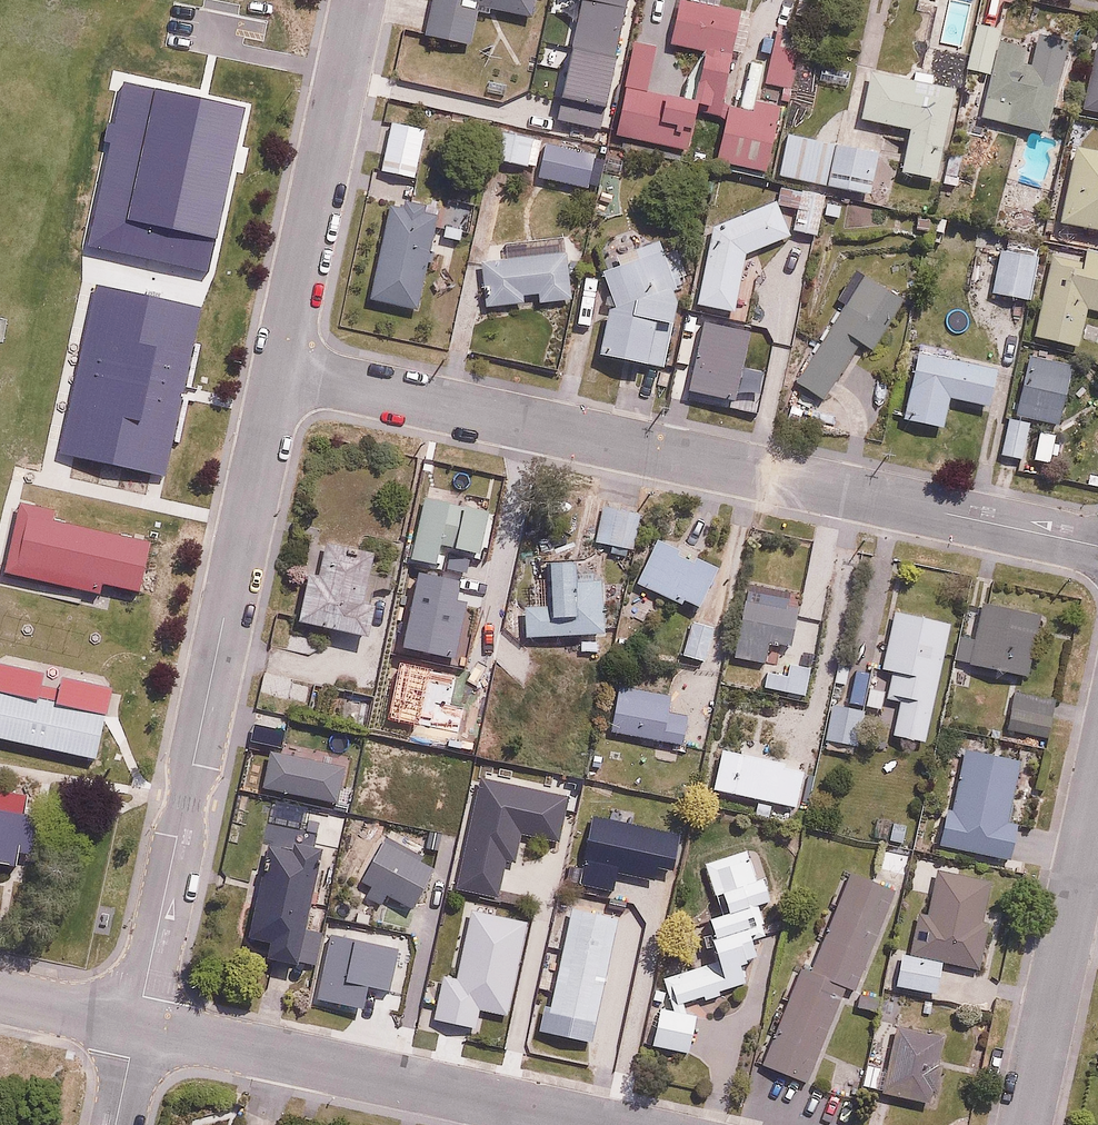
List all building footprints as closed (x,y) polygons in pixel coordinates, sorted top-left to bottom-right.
[(429,33),(473,42),(479,10),(491,13),(493,5),(536,14),(539,0),(435,0),(429,33)] [(772,170),(783,95),(797,97),(807,29),(773,24),(767,65),(736,61),(744,5),(706,0),(675,0),(669,41),(710,47),(702,101),(716,103),(715,112),(725,113),(719,162),(772,170)] [(978,0),(944,0),(936,40),(969,46),(974,20),(978,0)] [(1052,131),(1068,49),(1006,37),(1008,26),(974,20),(969,46),(965,66),(997,72),(988,119),(1052,131)] [(652,87),(660,43),(635,39),(618,133),(691,146),(700,96),(652,87)] [(1086,111),(1097,113),(1097,42),(1086,111)] [(873,68),(864,118),(912,126),(904,171),(946,178),(962,83),(873,68)] [(418,177),(428,127),(392,120),(382,170),(418,177)] [(545,137),(496,127),(491,157),(539,166),(545,137)] [(887,147),(789,132),(782,177),(880,192),(887,147)] [(1077,141),(1062,220),(1097,227),(1097,145),(1077,141)] [(597,153),(547,143),(541,176),(591,186),(597,153)] [(822,234),(830,190),(805,186),(798,230),(822,234)] [(794,235),(779,196),(711,222),(697,303),(738,309),(748,253),(794,235)] [(421,309),(442,208),(395,198),(373,299),(421,309)] [(678,324),(683,302),(677,284),(690,280),(675,233),(641,244),(635,225),(596,237),(615,294),(602,353),(665,367),(672,338),(656,335),(659,320),(678,324)] [(532,253),(531,243),(497,245),(497,255),(484,256),(487,304),(526,301),(526,293),(538,292),(539,300),(573,298),(569,250),(532,253)] [(1053,243),(1037,336),(1081,344),(1087,309),(1097,311),(1097,251),(1053,243)] [(1032,299),(1039,255),(999,248),(992,292),(1032,299)] [(877,352),(912,296),(869,269),(798,382),(828,401),(864,343),(877,352)] [(595,320),(601,273),(584,271),(578,318),(595,320)] [(682,392),(745,401),(762,391),(770,336),(691,325),(682,392)] [(991,404),(1000,360),(922,343),(905,420),(944,429),(951,396),(991,404)] [(1007,409),(1000,453),(1024,457),(1030,417),(1038,418),(1034,438),(1060,442),(1074,358),(1029,351),(1019,411),(1007,409)] [(485,550),(492,509),(422,497),(412,559),(442,563),(445,544),(485,550)] [(636,547),(639,509),(609,506),(605,545),(636,547)] [(9,514),(0,555),(0,575),(129,601),(142,541),(9,514)] [(721,569),(665,538),(640,581),(696,613),(721,569)] [(310,575),(302,620),(369,631),(374,602),(366,601),(374,551),(325,544),(320,577),(310,575)] [(602,558),(552,561),(554,602),(532,603),(534,636),(606,633),(602,558)] [(964,636),(958,659),(1030,679),(1048,613),(989,597),(978,640),(964,636)] [(788,648),(795,610),(742,600),(732,654),(766,660),(769,644),(788,648)] [(896,607),(890,633),(877,630),(869,666),(894,672),(890,692),(902,695),(893,734),(926,742),(955,621),(896,607)] [(705,661),(713,625),(691,619),(682,655),(705,661)] [(806,695),(812,666),(772,657),(766,686),(806,695)] [(687,752),(690,712),(669,710),(671,690),(611,685),(606,746),(687,752)] [(1056,700),(1009,691),(1002,731),(1048,740),(1056,700)] [(389,704),(348,698),(344,727),(384,734),(389,704)] [(0,701),(0,745),(85,763),(94,720),(0,701)] [(857,747),(865,710),(834,704),(826,741),(857,747)] [(955,807),(949,806),(941,846),(1014,862),(1023,822),(1011,820),(1025,758),(969,746),(955,807)] [(0,793),(0,843),(9,844),(17,796),(0,793)] [(412,909),(439,861),(387,832),(357,885),(380,898),(383,892),(412,909)] [(294,852),(270,847),(251,935),(274,940),(271,957),(301,963),(326,851),(295,844),(294,852)] [(661,974),(672,1006),(749,981),(742,960),(763,953),(757,936),(771,931),(761,901),(772,897),(756,849),(705,865),(721,913),(710,916),(717,936),(711,938),(717,956),(661,974)] [(896,890),(852,873),(812,973),(803,969),(765,1064),(810,1082),(847,989),(855,992),(896,890)] [(943,966),(985,973),(993,923),(982,921),(989,882),(936,874),(929,915),(920,913),(914,950),(899,947),(893,985),(939,992),(943,966)] [(655,936),(665,895),(592,878),(586,906),(573,903),(541,1033),(590,1045),(619,927),(655,936)] [(697,1012),(659,1007),(655,1047),(693,1052),(697,1012)] [(867,1061),(860,1084),(930,1105),(950,1036),(901,1022),(888,1067),(867,1061)]
